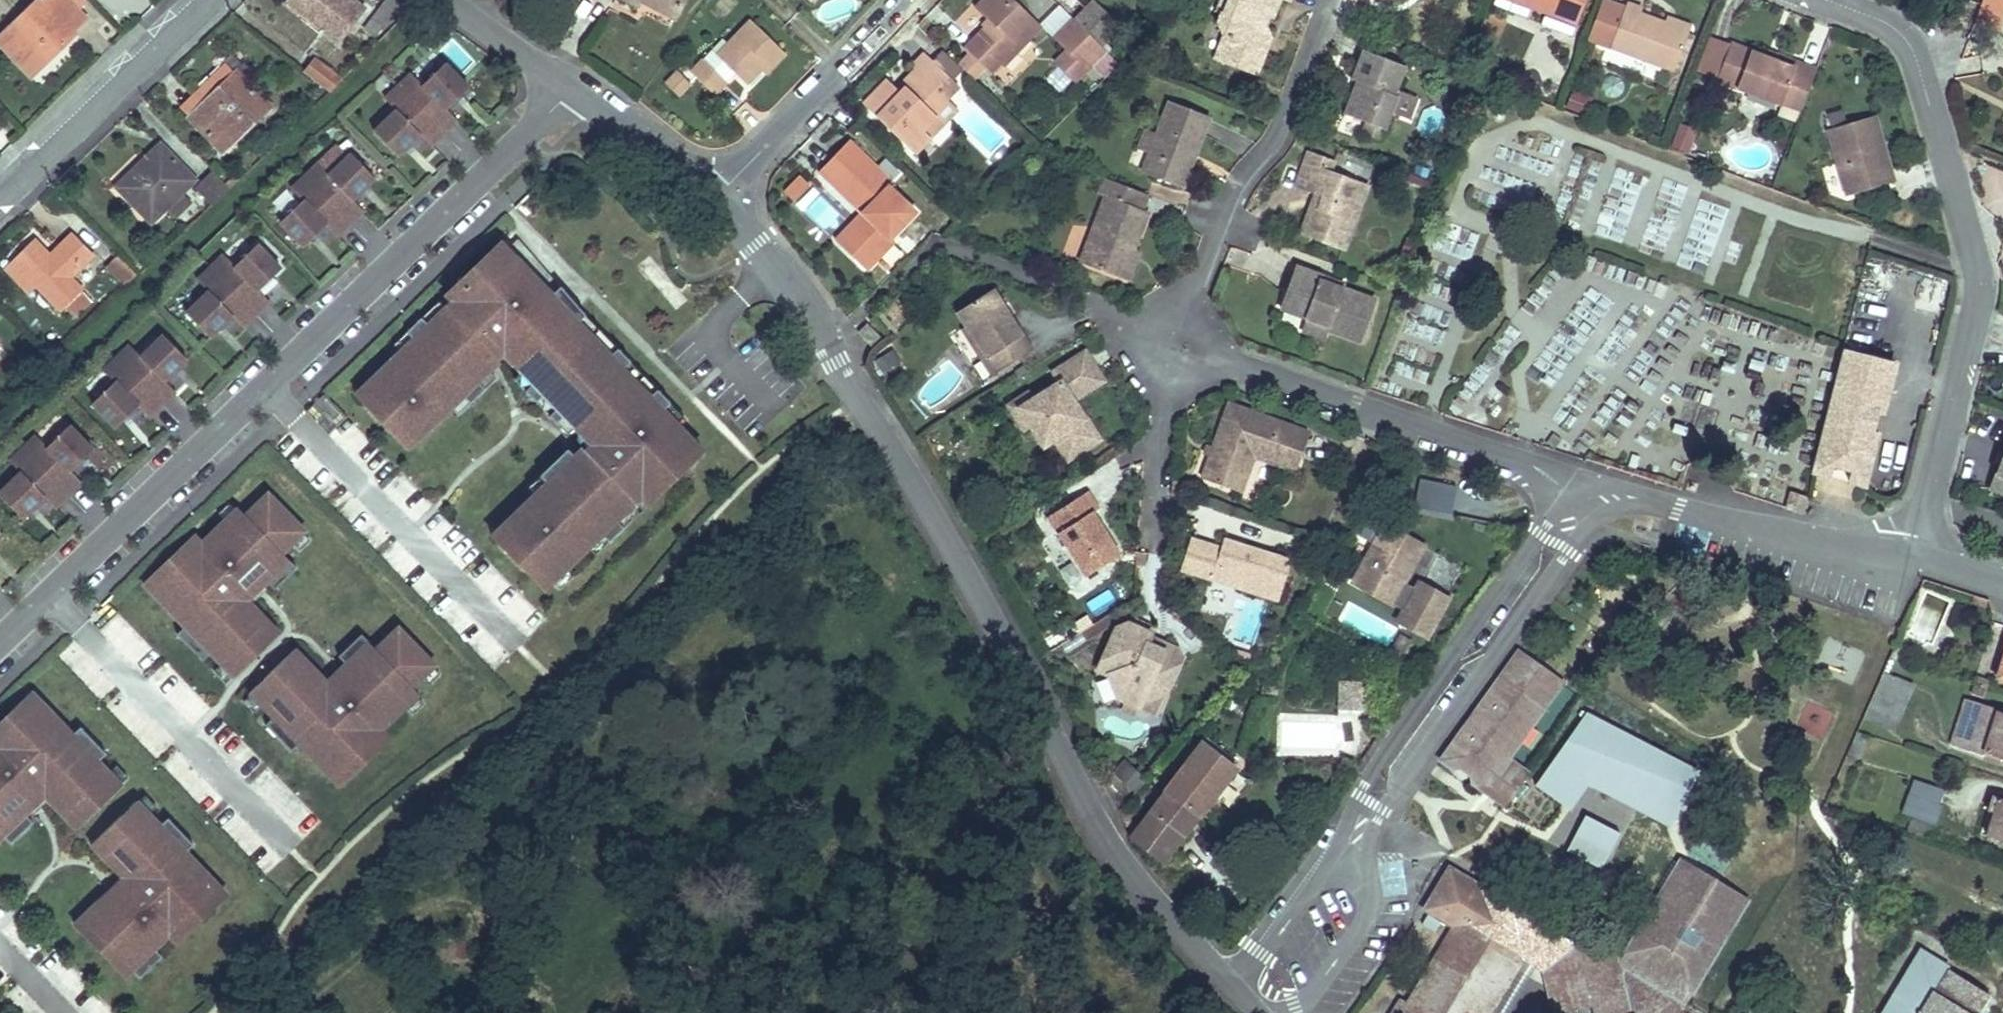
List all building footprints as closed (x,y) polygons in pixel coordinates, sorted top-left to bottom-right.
[(77,34),(75,31),(87,19),(78,10),(69,0),(40,0),(0,38),(0,42),(33,76),(77,34)] [(78,10),(86,1),(85,0),(69,0),(78,10)] [(288,5),(300,14),(302,11),(343,41),(366,10),(352,0),(292,0),(288,5)] [(366,28),(377,36),(386,24),(389,27),(405,4),(400,0),(387,0),(366,28)] [(676,19),(686,0),(640,0),(676,19)] [(976,8),(991,22),(965,50),(970,55),(960,65),(974,79),(984,69),(990,74),(1002,63),(1039,24),(1015,0),(984,0),(976,8)] [(1225,14),(1230,0),(1220,0),(1215,11),(1221,13),(1222,13),(1225,14)] [(1219,60),(1257,75),(1272,37),(1266,25),(1262,23),(1265,16),(1273,19),(1280,0),(1230,0),(1225,14),(1222,13),(1221,13),(1217,23),(1223,35),(1227,37),(1219,60)] [(1547,12),(1542,25),(1573,36),(1586,0),(1515,0),(1547,12)] [(1626,8),(1605,0),(1603,0),(1588,39),(1611,47),(1673,70),(1676,71),(1690,33),(1690,31),(1666,22),(1641,13),(1643,8),(1627,3),(1626,8)] [(1076,20),(1102,45),(1120,27),(1093,2),(1076,20)] [(970,36),(982,26),(971,11),(958,21),(970,36)] [(1668,17),(1666,22),(1690,31),(1692,26),(1668,17)] [(1076,59),(1064,71),(1075,81),(1107,50),(1102,45),(1076,20),(1075,19),(1055,38),(1069,52),(1076,59)] [(752,20),(718,55),(736,72),(747,84),(761,69),(766,64),(772,69),(786,54),(752,20)] [(1043,27),(1039,24),(1002,63),(1005,66),(1043,27)] [(1694,34),(1690,33),(1676,71),(1673,70),(1667,87),(1670,88),(1672,88),(1674,87),(1675,86),(1694,34)] [(1227,37),(1223,35),(1215,59),(1219,60),(1227,37)] [(1731,44),(1712,37),(1699,73),(1718,80),(1731,44)] [(1731,44),(1718,80),(1786,106),(1802,112),(1817,70),(1798,63),(1796,68),(1766,57),(1731,44)] [(713,50),(704,59),(727,82),(736,72),(718,55),(713,50)] [(1386,130),(1398,98),(1395,97),(1407,67),(1363,50),(1352,80),(1357,81),(1344,113),(1368,123),(1384,129),(1386,130)] [(1768,51),(1766,57),(1796,68),(1798,63),(1768,51)] [(1076,59),(1069,52),(1057,64),(1064,71),(1076,59)] [(888,80),(864,105),(915,153),(931,137),(924,130),(937,116),(934,113),(948,98),(960,86),(926,53),(913,67),(916,70),(920,74),(901,93),(897,89),(888,80)] [(704,59),(692,71),(715,94),(727,82),(704,59)] [(332,91),(341,79),(317,60),(307,72),(332,91)] [(206,102),(190,117),(225,152),(272,107),(238,71),(235,73),(227,64),(197,93),(206,102)] [(471,89),(447,64),(424,86),(414,75),(400,87),(446,134),(459,121),(448,110),(471,89)] [(766,64),(761,69),(767,74),(772,69),(766,64)] [(920,74),(916,70),(897,89),(901,93),(920,74)] [(679,71),(667,83),(679,96),(691,83),(679,71)] [(398,111),(375,133),(399,157),(421,136),(432,148),(446,134),(400,87),(387,100),(398,111)] [(182,108),(190,117),(206,102),(197,93),(182,108)] [(924,130),(931,137),(958,109),(948,98),(934,113),(937,116),(924,130)] [(1151,153),(1143,172),(1177,185),(1192,148),(1197,150),(1210,116),(1171,101),(1158,134),(1151,153)] [(1802,112),(1786,106),(1782,115),(1798,121),(1802,112)] [(1876,115),(1867,118),(1877,152),(1886,149),(1876,115)] [(1867,118),(1828,129),(1847,196),(1895,182),(1886,149),(1877,152),(1867,118)] [(1384,129),(1368,123),(1364,133),(1380,140),(1384,129)] [(1146,130),(1139,148),(1151,153),(1158,134),(1146,130)] [(849,140),(819,172),(838,190),(843,184),(867,208),(862,213),(869,220),(843,248),(867,270),(894,243),(890,239),(917,212),(890,186),(894,182),(849,140)] [(161,145),(118,187),(152,222),(169,206),(180,194),(196,180),(161,145)] [(1192,148),(1177,185),(1183,187),(1197,150),(1192,148)] [(1312,206),(1301,234),(1344,250),(1362,201),(1354,199),(1360,181),(1332,170),(1335,160),(1309,151),(1296,186),(1316,193),(1324,196),(1319,208),(1312,206)] [(377,179),(353,155),(330,176),(320,165),(307,178),(352,225),(365,212),(355,201),(377,179)] [(802,175),(794,184),(801,192),(810,183),(802,175)] [(304,202),(282,223),(305,248),(327,227),(338,238),(352,225),(307,178),(293,190),(304,202)] [(1107,197),(1082,262),(1124,278),(1135,249),(1149,211),(1143,209),(1149,194),(1107,178),(1101,194),(1107,197)] [(1369,184),(1360,181),(1354,199),(1362,201),(1369,184)] [(794,184),(786,192),(794,199),(801,192),(794,184)] [(843,184),(838,190),(862,213),(867,208),(843,184)] [(1316,193),(1312,206),(1319,208),(1324,196),(1316,193)] [(180,194),(169,206),(178,215),(190,204),(180,194)] [(869,220),(862,213),(836,240),(843,248),(869,220)] [(36,239),(14,261),(17,263),(11,270),(30,290),(36,283),(62,310),(66,307),(76,318),(94,301),(83,291),(84,290),(73,277),(95,256),(74,233),(51,255),(36,239)] [(579,308),(518,239),(508,250),(572,316),(579,308)] [(508,250),(501,242),(483,259),(490,267),(508,250)] [(283,270),(259,245),(237,267),(226,256),(213,268),(258,315),(272,302),(261,291),(283,270)] [(1141,251),(1135,249),(1124,278),(1130,280),(1141,251)] [(533,564),(553,584),(554,583),(567,571),(590,549),(603,536),(610,544),(625,529),(618,522),(644,496),(680,461),(697,445),(680,428),(663,411),(671,404),(658,390),(650,397),(624,370),(631,363),(618,349),(611,357),(579,323),(586,316),(579,308),(572,316),(508,250),(490,267),(483,259),(458,283),(465,291),(429,326),(422,319),(407,333),(414,341),(400,354),(364,389),(382,408),(375,416),(390,432),(398,424),(416,443),(452,409),(463,397),(471,405),(486,391),(478,383),(490,372),(493,369),(490,367),(501,356),(508,349),(520,361),(515,366),(522,373),(533,385),(525,392),(536,403),(544,396),(557,410),(549,417),(557,424),(564,417),(575,429),(581,435),(586,430),(599,443),(591,450),(581,460),(577,457),(576,458),(563,471),(555,463),(541,477),(548,485),(537,496),(501,530),(519,550),(512,557),(526,571),(533,564)] [(119,255),(107,267),(125,286),(137,274),(119,255)] [(1297,267),(1282,310),(1308,319),(1328,326),(1326,330),(1328,330),(1361,342),(1376,301),(1343,288),(1322,281),(1324,276),(1297,267)] [(210,292),(188,314),(212,338),(234,317),(244,328),(258,315),(213,268),(200,281),(210,292)] [(1324,276),(1322,281),(1343,288),(1345,284),(1324,276)] [(458,283),(422,319),(429,326),(465,291),(458,283)] [(967,327),(970,325),(990,357),(997,353),(1006,367),(1033,350),(994,289),(958,313),(967,327)] [(618,349),(586,316),(579,323),(611,357),(618,349)] [(1328,326),(1308,319),(1303,333),(1324,340),(1328,330),(1326,330),(1328,326)] [(868,324),(860,332),(874,348),(883,339),(868,324)] [(995,375),(1006,367),(997,353),(990,357),(970,325),(967,327),(965,328),(995,375)] [(407,333),(393,347),(400,354),(414,341),(407,333)] [(189,360),(165,335),(143,357),(132,346),(119,359),(164,406),(178,393),(167,381),(189,360)] [(501,356),(513,368),(515,366),(520,361),(508,349),(501,356)] [(893,349),(883,356),(892,369),(902,362),(893,349)] [(1844,351),(1814,472),(1828,476),(1831,472),(1833,466),(1852,470),(1850,477),(1852,482),(1861,484),(1866,481),(1878,434),(1869,432),(1874,410),(1884,413),(1896,365),(1844,351)] [(1064,453),(1079,444),(1084,451),(1101,440),(1084,412),(1082,413),(1074,400),(1069,393),(1100,374),(1086,352),(1052,373),(1059,384),(1034,399),(1020,408),(1032,426),(1044,446),(1055,440),(1064,453)] [(116,382),(94,404),(118,429),(140,408),(151,419),(164,406),(119,359),(106,371),(116,382)] [(658,390),(631,363),(624,370),(650,397),(658,390)] [(486,391),(497,379),(490,372),(478,383),(486,391)] [(522,373),(514,380),(525,392),(533,385),(522,373)] [(1100,374),(1069,393),(1074,400),(1105,381),(1100,374)] [(364,389),(356,396),(375,416),(382,408),(364,389)] [(1026,430),(1032,426),(1020,408),(1034,399),(1030,392),(1009,405),(1026,430)] [(544,396),(536,403),(549,417),(557,410),(544,396)] [(452,409),(459,416),(471,405),(463,397),(452,409)] [(680,428),(687,422),(671,404),(663,411),(680,428)] [(1229,404),(1203,479),(1241,493),(1255,457),(1269,461),(1282,423),(1229,404)] [(557,424),(568,436),(575,429),(564,417),(557,424)] [(1282,423),(1269,461),(1295,471),(1309,432),(1282,423)] [(390,432),(409,451),(416,443),(398,424),(390,432)] [(95,451),(71,426),(49,448),(38,436),(25,449),(70,496),(84,483),(73,472),(95,451)] [(581,435),(579,437),(591,450),(599,443),(586,430),(581,435)] [(1079,444),(1064,453),(1069,460),(1084,451),(1079,444)] [(680,461),(687,469),(704,452),(697,445),(680,461)] [(23,473),(0,495),(24,519),(46,498),(57,509),(70,496),(25,449),(12,462),(23,473)] [(576,458),(568,450),(555,463),(563,471),(576,458)] [(1993,489),(2002,492),(2002,467),(2001,466),(1993,489)] [(541,477),(529,488),(537,496),(548,485),(541,477)] [(1451,511),(1454,482),(1418,478),(1414,506),(1451,511)] [(1089,491),(1049,517),(1086,576),(1120,554),(1109,536),(1105,529),(1094,512),(1099,508),(1089,491)] [(167,577),(154,590),(152,592),(186,626),(213,653),(224,663),(236,675),(237,676),(281,634),(253,605),(246,597),(262,583),(265,586),(268,582),(291,561),(284,554),(294,544),(305,533),(306,532),(269,494),(246,516),(239,508),(237,510),(226,521),(203,543),(189,556),(167,577)] [(618,522),(625,529),(652,503),(644,496),(618,522)] [(219,513),(226,521),(237,510),(230,503),(219,513)] [(1349,582),(1399,606),(1392,619),(1430,637),(1451,592),(1411,573),(1427,539),(1380,517),(1349,582)] [(501,530),(493,538),(512,557),(519,550),(501,530)] [(312,541),(305,533),(294,544),(301,551),(312,541)] [(182,549),(189,556),(203,543),(196,536),(182,549)] [(597,556),(610,544),(603,536),(590,549),(597,556)] [(1193,539),(1183,570),(1197,575),(1207,544),(1193,539)] [(1280,601),(1292,561),(1264,552),(1262,556),(1257,554),(1259,550),(1226,540),(1223,548),(1207,544),(1197,575),(1280,601)] [(291,561),(268,582),(276,590),(298,569),(291,561)] [(526,571),(545,592),(553,584),(533,564),(526,571)] [(147,583),(154,590),(167,577),(161,570),(147,583)] [(554,583),(562,591),(575,578),(567,571),(554,583)] [(246,597),(253,605),(269,590),(265,586),(262,583),(246,597)] [(1976,595),(1974,602),(1985,605),(1987,599),(1976,595)] [(1117,628),(1098,670),(1109,676),(1118,698),(1140,707),(1151,682),(1168,689),(1182,658),(1148,643),(1151,636),(1152,634),(1128,623),(1117,628)] [(213,653),(186,626),(179,633),(206,660),(213,653)] [(250,693),(252,694),(263,706),(274,717),(300,744),(333,779),(334,778),(348,764),(370,744),(384,730),(407,708),(418,697),(420,695),(414,688),(424,678),(435,668),(436,667),(400,628),(377,650),(369,642),(346,664),(343,667),(342,667),(346,671),(331,686),(323,678),(296,649),(250,693)] [(339,656),(346,664),(369,642),(362,635),(339,656)] [(1151,636),(1148,643),(1182,658),(1178,649),(1151,636)] [(1895,646),(1890,658),(1902,662),(1906,650),(1895,646)] [(1501,677),(1442,759),(1454,767),(1461,766),(1473,774),(1474,782),(1486,790),(1505,804),(1528,772),(1508,758),(1507,751),(1513,742),(1521,741),(1532,725),(1521,717),(1533,700),(1544,708),(1562,682),(1519,651),(1501,677)] [(342,667),(343,667),(339,662),(323,678),(331,686),(346,671),(342,667)] [(236,675),(224,663),(217,670),(229,682),(236,675)] [(435,668),(424,678),(431,685),(442,675),(435,668)] [(1883,674),(1864,717),(1893,730),(1912,687),(1883,674)] [(1978,676),(1976,685),(1987,688),(1989,680),(1978,676)] [(1168,689),(1151,682),(1140,707),(1164,698),(1168,689)] [(1353,696),(1353,707),(1366,707),(1366,683),(1342,683),(1341,696),(1353,696)] [(1976,685),(1973,692),(1984,696),(1987,688),(1976,685)] [(33,691),(18,706),(25,713),(40,699),(33,691)] [(263,706),(252,694),(244,701),(256,713),(263,706)] [(1353,696),(1341,696),(1341,707),(1353,707),(1353,696)] [(418,697),(407,708),(414,715),(425,704),(418,697)] [(4,836),(26,814),(30,811),(27,807),(42,793),(49,800),(78,829),(123,785),(122,784),(110,771),(99,760),(74,734),(40,699),(25,713),(4,734),(0,738),(0,832),(4,836)] [(1954,742),(1989,753),(2002,758),(2002,713),(1968,702),(1954,742)] [(1700,772),(1586,715),(1532,786),(1559,806),(1583,775),(1676,821),(1700,772)] [(300,744),(274,717),(266,724),(292,751),(300,744)] [(107,753),(81,726),(74,734),(99,760),(107,753)] [(384,730),(370,744),(377,751),(391,738),(384,730)] [(1857,733),(1845,759),(1857,764),(1868,738),(1857,733)] [(1165,863),(1237,768),(1215,752),(1203,743),(1131,837),(1165,863)] [(1987,758),(2002,763),(2002,758),(1989,753),(1987,758)] [(129,776),(117,764),(110,771),(122,784),(129,776)] [(348,764),(334,778),(341,785),(355,771),(348,764)] [(1583,775),(1559,806),(1565,811),(1586,784),(1673,827),(1676,821),(1583,775)] [(1923,836),(1926,827),(1931,829),(1933,823),(1934,823),(1945,790),(1915,779),(1903,813),(1914,817),(1909,831),(1923,836)] [(30,811),(34,815),(49,800),(42,793),(27,807),(30,811)] [(158,806),(146,794),(139,801),(151,814),(158,806)] [(1987,835),(2002,840),(2002,799),(1994,796),(1989,810),(1994,812),(1987,835)] [(137,800),(92,844),(120,873),(127,880),(112,895),(109,892),(83,917),(134,970),(156,948),(170,935),(184,922),(206,900),(221,886),(187,851),(161,824),(151,814),(139,801),(137,800)] [(1119,812),(1126,828),(1134,825),(1126,804),(1119,812)] [(4,836),(11,843),(34,822),(26,814),(4,836)] [(195,844),(169,817),(161,824),(187,851),(195,844)] [(1619,836),(1583,818),(1565,853),(1600,872),(1619,836)] [(1682,1012),(1685,1007),(1675,1002),(1741,891),(1675,852),(1613,955),(1588,941),(1578,944),(1478,884),(1454,926),(1456,927),(1410,1003),(1402,999),(1394,1012),(1492,1012),(1516,971),(1515,970),(1524,956),(1538,965),(1546,969),(1556,1012),(1561,1012),(1592,1005),(1594,1012),(1682,1012)] [(1379,865),(1383,897),(1406,895),(1403,863),(1379,865)] [(120,873),(105,888),(109,892),(112,895),(127,880),(120,873)] [(213,908),(228,893),(221,886),(206,900),(213,908)] [(75,924),(126,977),(134,970),(83,917),(75,924)] [(177,943),(191,929),(184,922),(170,935),(177,943)] [(141,977),(163,956),(156,948),(134,970),(141,977)] [(1991,995),(1922,953),(1885,1012),(1980,1012),(1991,995)] [(1492,1012),(1493,1012),(1509,1012),(1538,965),(1524,956),(1515,970),(1516,971),(1492,1012)] [(1682,1012),(1704,1012),(1688,1004),(1685,1007),(1682,1012)]
